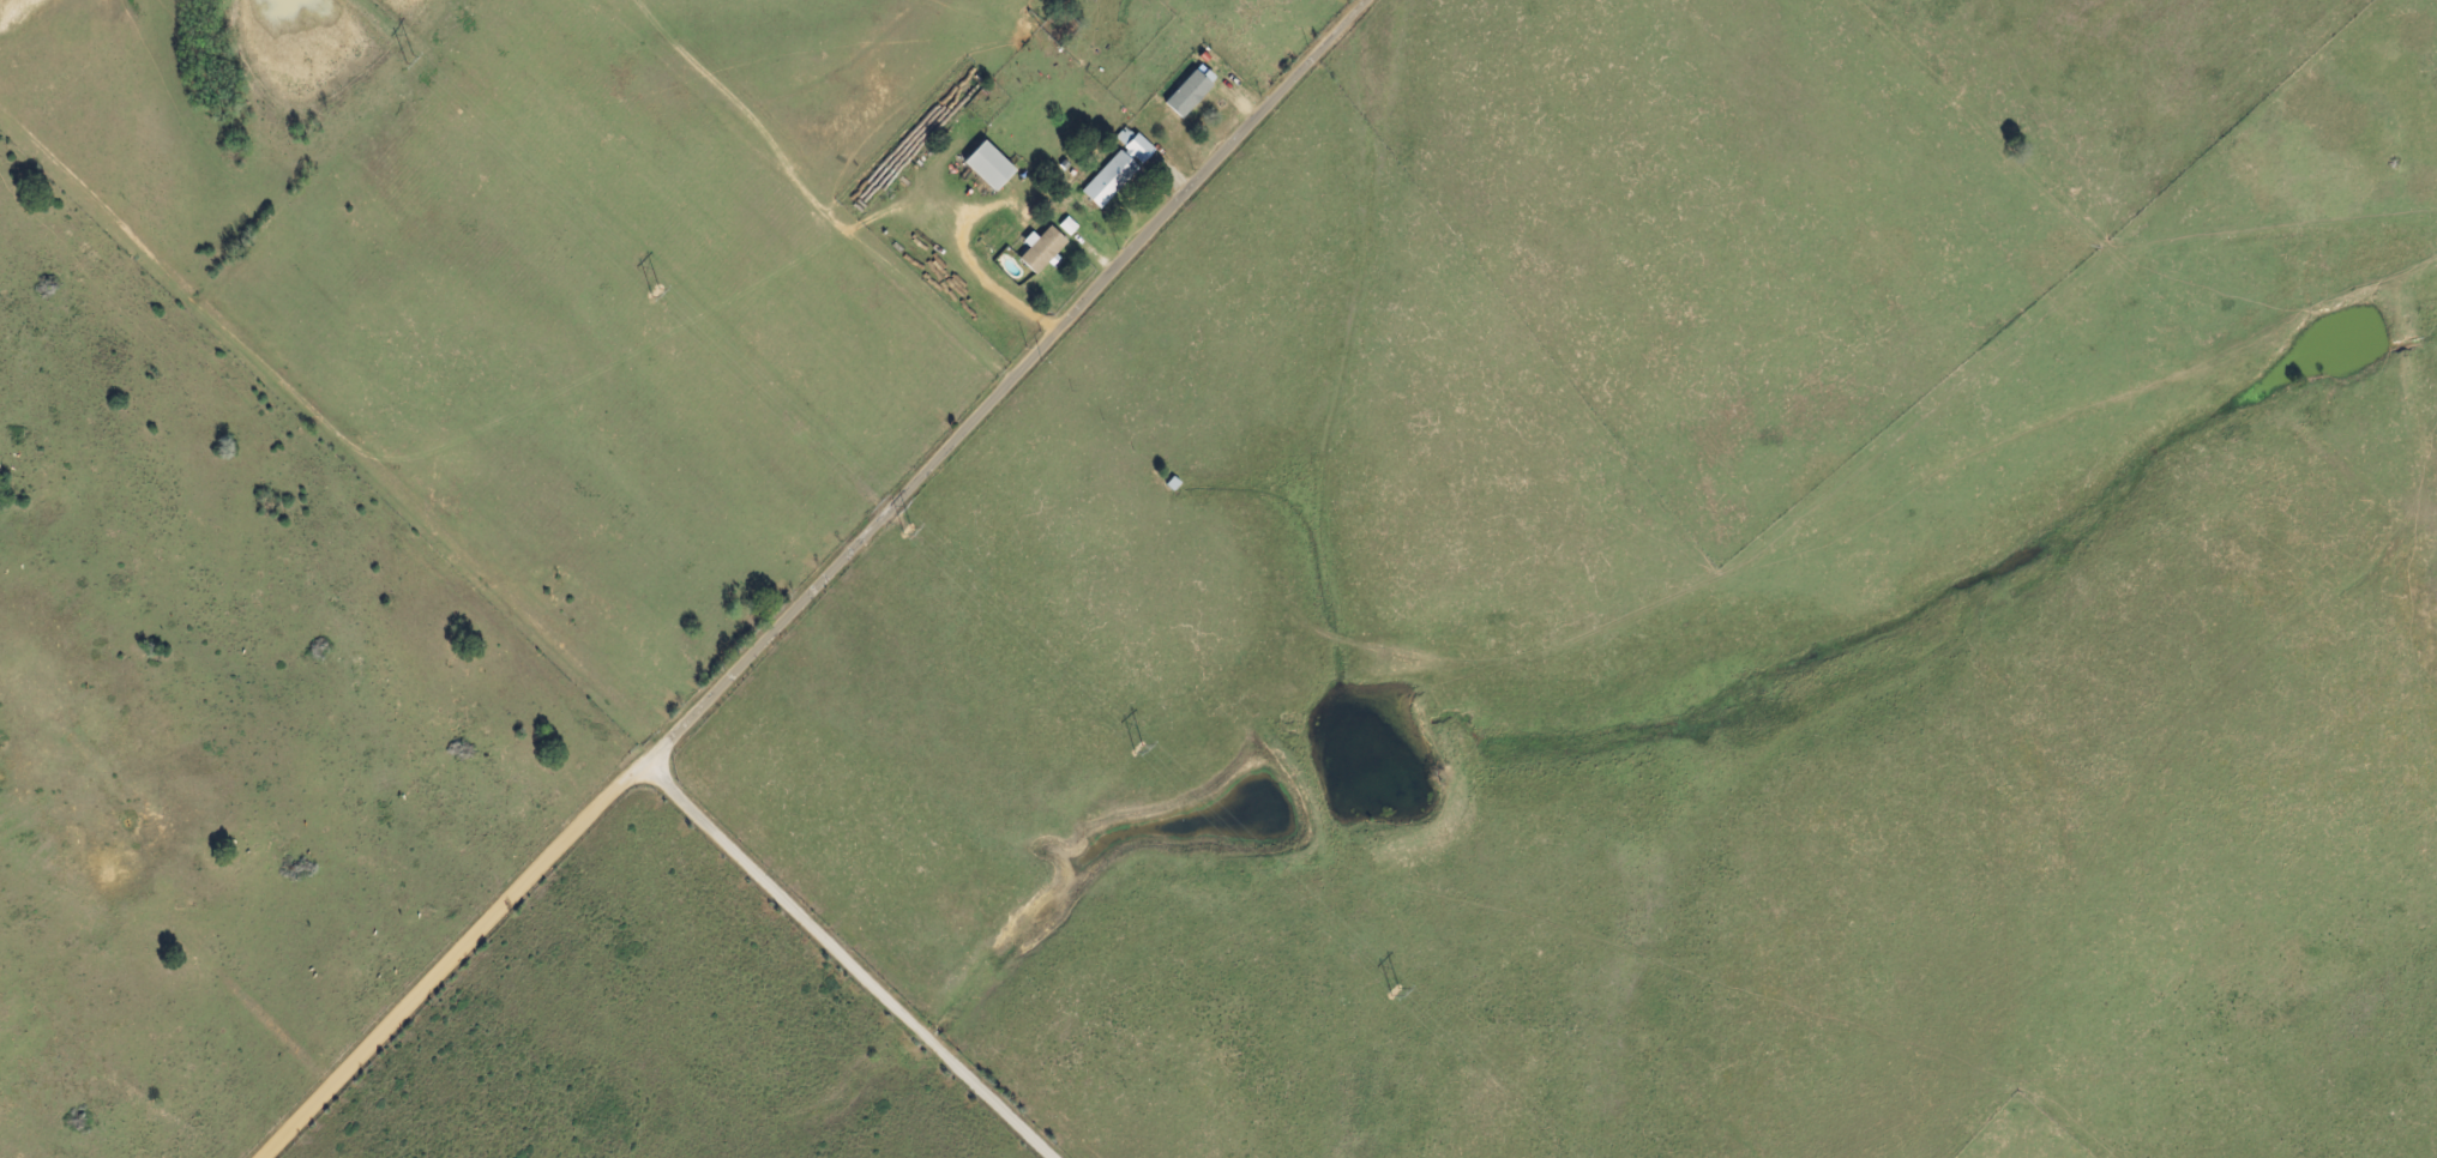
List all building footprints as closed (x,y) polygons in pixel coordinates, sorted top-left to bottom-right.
[(1166,104),(1181,119),(1219,81),(1208,71),(1203,76),(1197,71),(1166,104)] [(1124,148),(1082,192),(1100,210),(1141,167),(1155,152),(1129,126),(1116,139),(1124,148)] [(1016,171),(985,142),(964,164),(996,193),(1016,171)] [(1033,233),(1024,243),(1030,249),(1020,260),(1037,277),(1068,243),(1051,227),(1040,239),(1033,233)]
